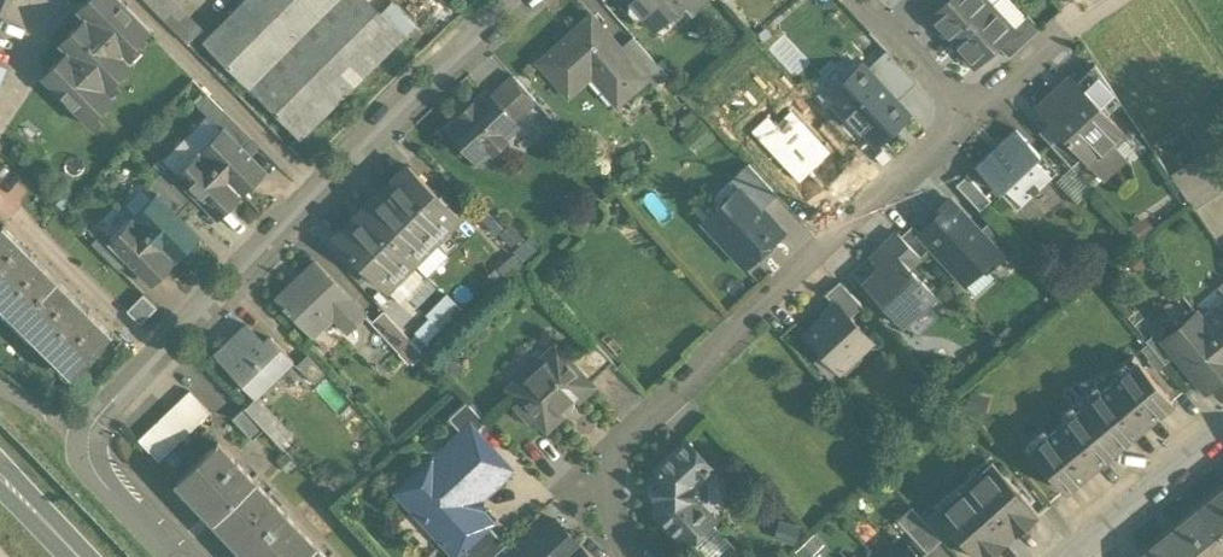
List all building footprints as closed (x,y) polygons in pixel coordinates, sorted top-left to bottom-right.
[(121,0),(90,0),(79,10),(86,17),(81,23),(82,24),(61,44),(69,52),(50,70),(49,69),(42,75),(88,122),(115,96),(108,88),(133,63),(125,55),(150,30),(121,0)] [(368,0),(251,0),(206,44),(298,138),(403,35),(368,0)] [(630,2),(629,3),(628,11),(634,17),(642,17),(642,16),(653,29),(684,2),(682,1),(683,0),(628,0),(630,2)] [(682,1),(684,2),(691,10),(703,0),(683,0),(682,1)] [(929,19),(952,43),(990,7),(983,0),(949,0),(929,19)] [(990,7),(952,43),(974,67),(997,46),(1012,31),(990,7)] [(1027,17),(1012,31),(997,46),(1008,58),(1039,29),(1027,17)] [(562,38),(537,61),(568,94),(600,65),(619,86),(639,67),(620,47),(594,18),(566,43),(562,38)] [(657,65),(632,37),(620,47),(639,67),(645,75),(657,65)] [(866,73),(894,103),(916,83),(887,53),(866,73)] [(1120,103),(1094,65),(1076,83),(1106,115),(1120,103)] [(860,67),(829,96),(847,114),(845,117),(860,133),(862,131),(876,146),(907,117),(894,103),(866,73),(860,67)] [(513,76),(490,97),(513,122),(536,101),(513,76)] [(1076,83),(1070,77),(1036,109),(1061,136),(1081,158),(1102,180),(1135,149),(1125,135),(1076,83)] [(486,93),(447,129),(477,161),(489,150),(492,153),(506,140),(503,137),(516,126),(513,122),(490,97),(486,93)] [(788,99),(751,135),(799,185),(822,162),(836,149),(828,141),(788,99)] [(251,139),(223,111),(210,123),(220,133),(221,131),(240,150),(251,139)] [(1056,173),(1015,129),(975,167),(1016,211),(1056,173)] [(240,150),(221,131),(220,133),(199,153),(235,189),(250,175),(248,174),(252,173),(254,171),(255,167),(254,163),(240,150)] [(844,186),(868,164),(839,132),(828,141),(836,149),(822,162),(844,186)] [(1081,158),(1061,136),(1050,145),(1071,167),(1081,158)] [(235,189),(199,153),(177,175),(196,194),(209,208),(213,209),(216,208),(219,206),(220,202),(221,204),(235,189)] [(1222,193),(1197,157),(1170,176),(1194,211),(1222,193)] [(776,195),(748,164),(731,179),(739,188),(740,187),(761,209),(776,195)] [(177,175),(168,165),(157,177),(185,205),(196,194),(177,175)] [(408,166),(335,239),(383,288),(393,278),(395,280),(420,255),(418,252),(445,226),(447,228),(458,217),(408,166)] [(1069,167),(1058,181),(1076,195),(1087,181),(1069,167)] [(990,201),(966,176),(955,186),(979,211),(990,201)] [(185,205),(157,177),(145,189),(154,198),(155,197),(174,216),(185,205)] [(739,188),(723,203),(732,212),(711,232),(745,267),(782,232),(761,209),(740,187),(739,188)] [(154,198),(133,219),(169,255),(183,241),(182,239),(184,239),(186,238),(188,237),(189,233),(188,231),(188,229),(174,216),(155,197),(154,198)] [(979,232),(948,200),(934,212),(938,216),(919,233),(918,234),(930,247),(965,284),(983,267),(986,271),(1001,257),(1002,256),(979,232)] [(111,241),(130,260),(143,273),(147,275),(150,274),(153,271),(154,267),(155,269),(169,255),(133,219),(111,241)] [(1019,254),(989,222),(979,232),(1002,256),(1001,257),(1007,264),(1019,254)] [(2,225),(0,227),(0,305),(16,321),(56,280),(2,225)] [(930,247),(918,234),(919,233),(912,225),(900,236),(920,257),(930,247)] [(130,260),(111,241),(102,232),(91,243),(119,271),(130,260)] [(900,236),(897,233),(884,245),(894,255),(896,253),(908,267),(920,257),(900,236)] [(884,245),(883,243),(846,278),(861,295),(867,290),(901,327),(934,296),(908,267),(896,253),(894,255),(884,245)] [(366,315),(314,262),(313,263),(314,265),(294,285),(292,283),(277,299),(284,306),(282,308),(289,315),(290,313),(309,333),(328,314),(347,333),(366,315)] [(56,280),(16,321),(70,375),(111,334),(56,280)] [(862,306),(839,282),(825,295),(833,305),(835,303),(849,319),(862,306)] [(156,307),(143,294),(126,311),(139,325),(156,307)] [(1202,319),(1222,345),(1222,302),(1202,319)] [(833,305),(823,314),(825,316),(805,334),(839,371),(870,342),(849,319),(835,303),(833,305)] [(1162,340),(1175,355),(1205,392),(1222,378),(1222,345),(1202,319),(1196,313),(1163,340),(1162,340)] [(410,342),(384,314),(372,325),(398,353),(410,342)] [(248,325),(216,355),(255,396),(292,360),(270,337),(264,342),(248,325)] [(1163,340),(1157,333),(1146,343),(1164,364),(1175,355),(1162,340),(1163,340)] [(592,340),(567,363),(588,386),(613,363),(592,340)] [(555,351),(512,390),(521,399),(519,400),(518,411),(525,418),(535,418),(537,417),(545,425),(559,412),(560,405),(567,399),(574,399),(588,386),(567,363),(566,362),(566,356),(562,351),(555,351)] [(307,354),(295,365),(313,383),(325,372),(307,354)] [(1133,357),(1115,372),(1119,377),(1100,392),(1096,387),(1079,401),(1118,449),(1172,404),(1133,357)] [(190,390),(140,439),(160,460),(210,411),(190,390)] [(1079,401),(1062,415),(1066,421),(1047,436),(1043,431),(1025,445),(1064,493),(1118,449),(1079,401)] [(466,402),(448,419),(462,434),(469,427),(475,433),(485,423),(466,402)] [(265,430),(244,408),(232,419),(253,441),(265,430)] [(475,433),(469,427),(462,434),(399,493),(455,554),(487,524),(489,522),(479,511),(479,497),(509,470),(475,433)] [(686,442),(657,469),(657,485),(654,485),(653,497),(657,498),(656,514),(686,546),(712,521),(692,499),(685,501),(686,484),(692,486),(711,469),(686,442)] [(217,444),(181,479),(211,509),(206,514),(214,522),(219,518),(255,482),(217,444)] [(939,514),(956,534),(977,556),(988,556),(1037,514),(994,466),(939,514)] [(255,482),(219,518),(246,546),(241,550),(247,556),(251,556),(254,554),(257,556),(306,556),(318,545),(255,482)] [(1201,509),(1222,536),(1222,491),(1201,509)] [(924,522),(911,508),(897,521),(927,553),(941,540),(924,522)] [(1201,509),(1141,556),(1142,556),(1222,556),(1222,536),(1201,509)] [(939,514),(937,511),(924,522),(941,540),(944,544),(956,534),(939,514)] [(538,515),(506,544),(516,555),(547,526),(538,515)] [(514,556),(564,556),(578,545),(555,520),(547,526),(516,555),(514,556)] [(455,554),(458,556),(492,556),(505,544),(487,524),(455,554)] [(901,540),(882,556),(917,556),(901,540)] [(318,545),(306,556),(329,556),(318,545)] [(564,556),(589,556),(578,545),(564,556)]
